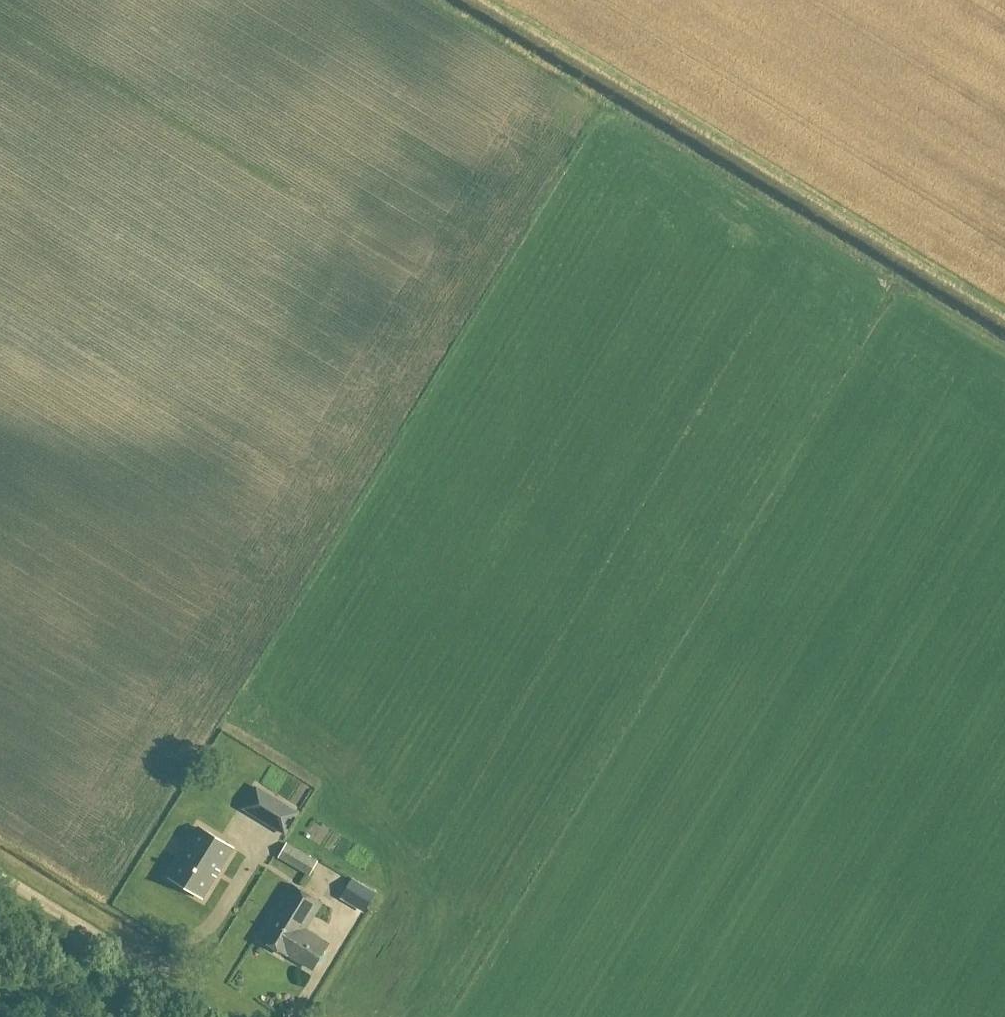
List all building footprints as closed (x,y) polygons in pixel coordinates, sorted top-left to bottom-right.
[(266,796),(253,817),(264,823),(277,802),(266,796)] [(168,879),(201,899),(232,850),(198,830),(168,879)] [(317,862),(291,847),(286,844),(277,859),(307,878),(317,862)] [(377,895),(353,880),(341,900),(364,915),(377,895)] [(285,956),(287,954),(312,970),(327,946),(304,932),(321,904),(290,885),(272,914),(275,916),(260,941),(285,956)]
